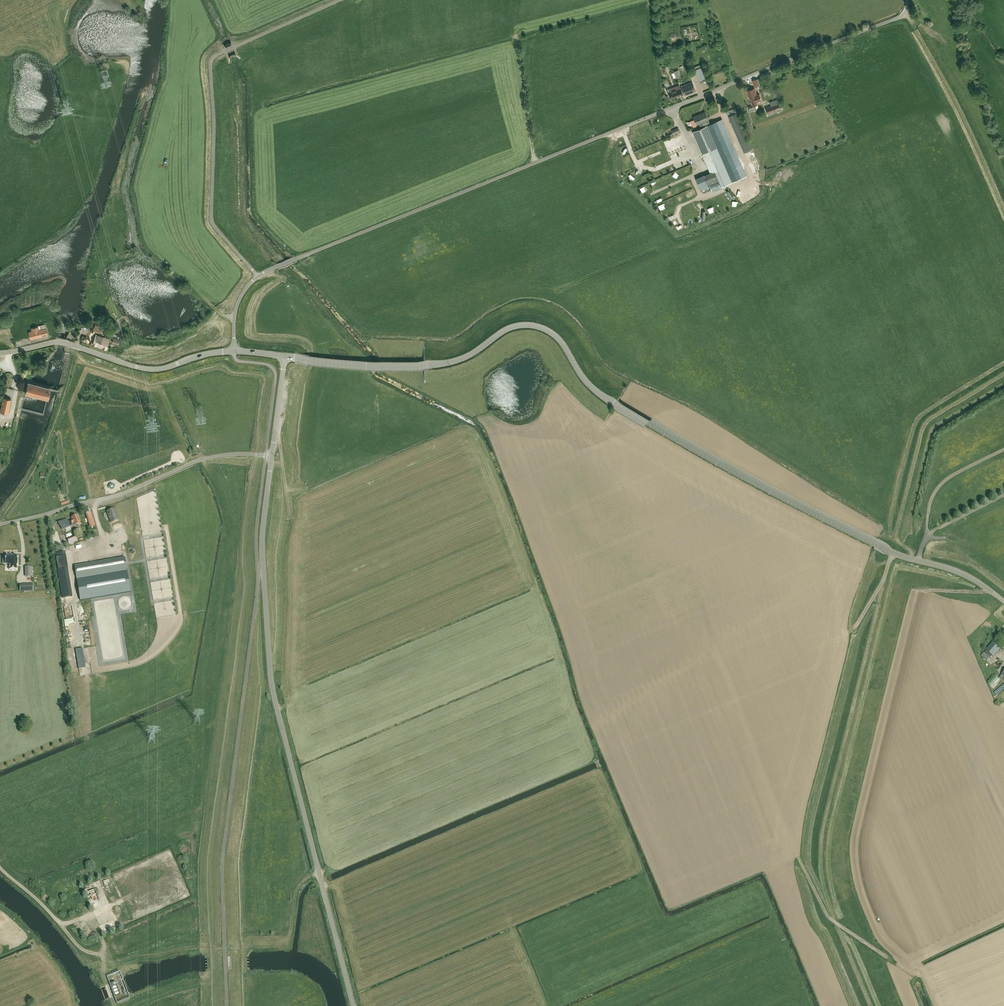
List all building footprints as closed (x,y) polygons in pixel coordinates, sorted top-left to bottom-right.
[(707,78),(704,70),(706,69),(705,66),(702,67),(701,64),(694,66),(695,70),(700,81),(707,78)] [(682,86),(681,86),(685,95),(696,91),(692,82),(691,82),(687,71),(678,75),(682,86)] [(752,80),(754,87),(758,86),(759,88),(763,87),(760,78),(757,79),(752,80)] [(669,93),(671,99),(683,94),(679,85),(669,88),(670,92),(669,93)] [(751,111),(757,109),(756,104),(758,104),(757,101),(761,100),(759,94),(757,94),(755,88),(747,90),(749,97),(750,96),(753,105),(754,107),(750,108),(751,111)] [(781,110),(778,100),(777,98),(769,101),(771,106),(765,107),(768,115),(781,110)] [(697,125),(699,124),(700,126),(702,125),(703,127),(710,124),(708,120),(705,112),(693,117),(697,125)] [(728,116),(744,152),(752,148),(737,113),(728,116)] [(722,119),(704,127),(692,131),(710,172),(695,178),(701,190),(710,186),(712,191),(721,187),(722,187),(729,184),(728,183),(746,176),(744,170),(722,119)] [(684,136),(653,150),(656,157),(687,143),(684,136)] [(658,163),(660,169),(676,163),(674,156),(658,163)] [(661,186),(685,176),(683,170),(659,181),(661,186)] [(95,324),(93,331),(99,333),(101,326),(95,324)] [(28,332),(30,340),(48,335),(46,327),(39,329),(38,326),(31,328),(32,331),(28,332)] [(109,340),(96,335),(93,344),(106,349),(109,340)] [(458,363),(458,374),(469,375),(470,367),(465,366),(465,363),(458,363)] [(28,381),(25,393),(48,399),(51,387),(28,381)] [(8,413),(11,399),(3,397),(0,411),(8,413)] [(114,509),(107,512),(111,523),(119,520),(114,509)] [(90,512),(85,513),(90,529),(95,527),(90,512)] [(77,516),(71,518),(72,520),(68,522),(67,521),(59,524),(63,529),(63,528),(64,529),(70,527),(74,525),(74,526),(80,524),(77,516)] [(58,552),(64,552),(61,527),(55,528),(58,552)] [(5,546),(15,545),(14,531),(3,532),(5,546)] [(77,543),(75,538),(67,541),(69,546),(77,543)] [(72,596),(65,552),(54,554),(62,598),(72,596)] [(16,564),(17,564),(17,556),(5,556),(5,560),(2,560),(2,564),(5,564),(9,564),(9,570),(16,570),(16,564)] [(74,566),(79,601),(130,592),(124,558),(74,566)] [(98,600),(86,604),(88,610),(100,607),(98,600)] [(993,655),(999,648),(993,643),(987,650),(993,655)] [(82,648),(75,650),(78,669),(85,667),(82,648)] [(990,658),(984,652),(981,656),(987,661),(990,658)] [(115,982),(109,984),(114,996),(120,994),(115,982)]
